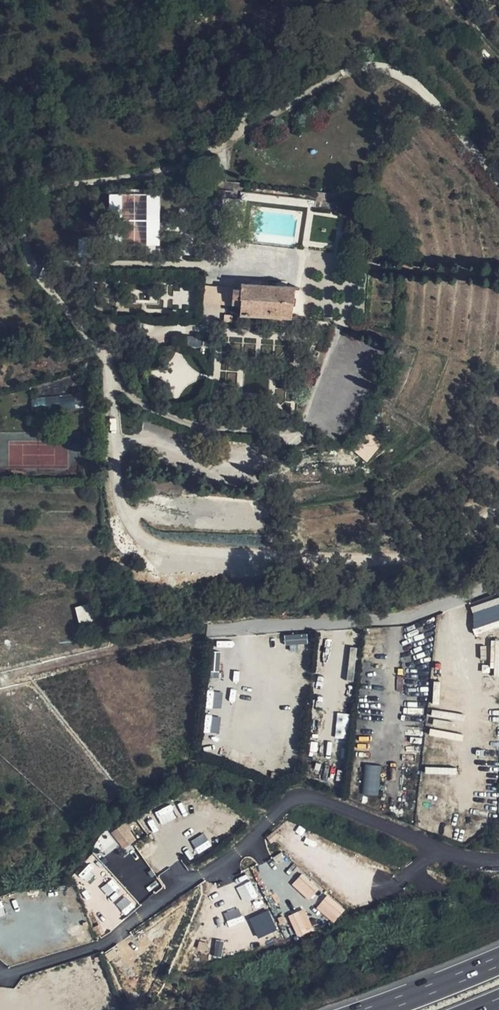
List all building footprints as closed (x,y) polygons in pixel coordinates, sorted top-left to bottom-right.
[(121,245),(160,245),(160,194),(109,194),(109,217),(121,217),(121,245)] [(295,287),(242,284),(241,290),(233,289),(232,305),(241,305),(240,315),(291,318),(295,287)] [(176,348),(151,367),(174,396),(198,377),(176,348)] [(82,394),(32,399),(34,413),(83,408),(82,394)] [(354,450),(366,461),(380,446),(368,435),(354,450)] [(498,628),(498,600),(471,603),(473,631),(498,628)] [(89,604),(75,607),(79,623),(93,620),(89,604)] [(307,644),(307,634),(285,635),(285,645),(307,644)] [(351,647),(346,680),(353,681),(357,648),(351,647)] [(221,707),(222,692),(209,691),(208,706),(221,707)] [(347,738),(346,713),(336,714),(336,738),(347,738)] [(204,716),(204,733),(219,733),(220,716),(204,716)] [(363,795),(380,795),(381,764),(361,763),(361,774),(364,774),(363,795)] [(121,849),(136,840),(125,822),(111,831),(121,849)] [(205,835),(192,840),(197,852),(210,847),(205,835)] [(292,884),(308,900),(319,889),(302,873),(292,884)] [(236,887),(243,901),(256,895),(250,881),(236,887)] [(316,908),(334,923),(345,909),(327,894),(316,908)] [(237,907),(223,913),(229,926),(243,920),(237,907)] [(288,916),(297,937),(314,930),(304,908),(288,916)] [(258,939),(277,929),(268,910),(249,919),(258,939)]
